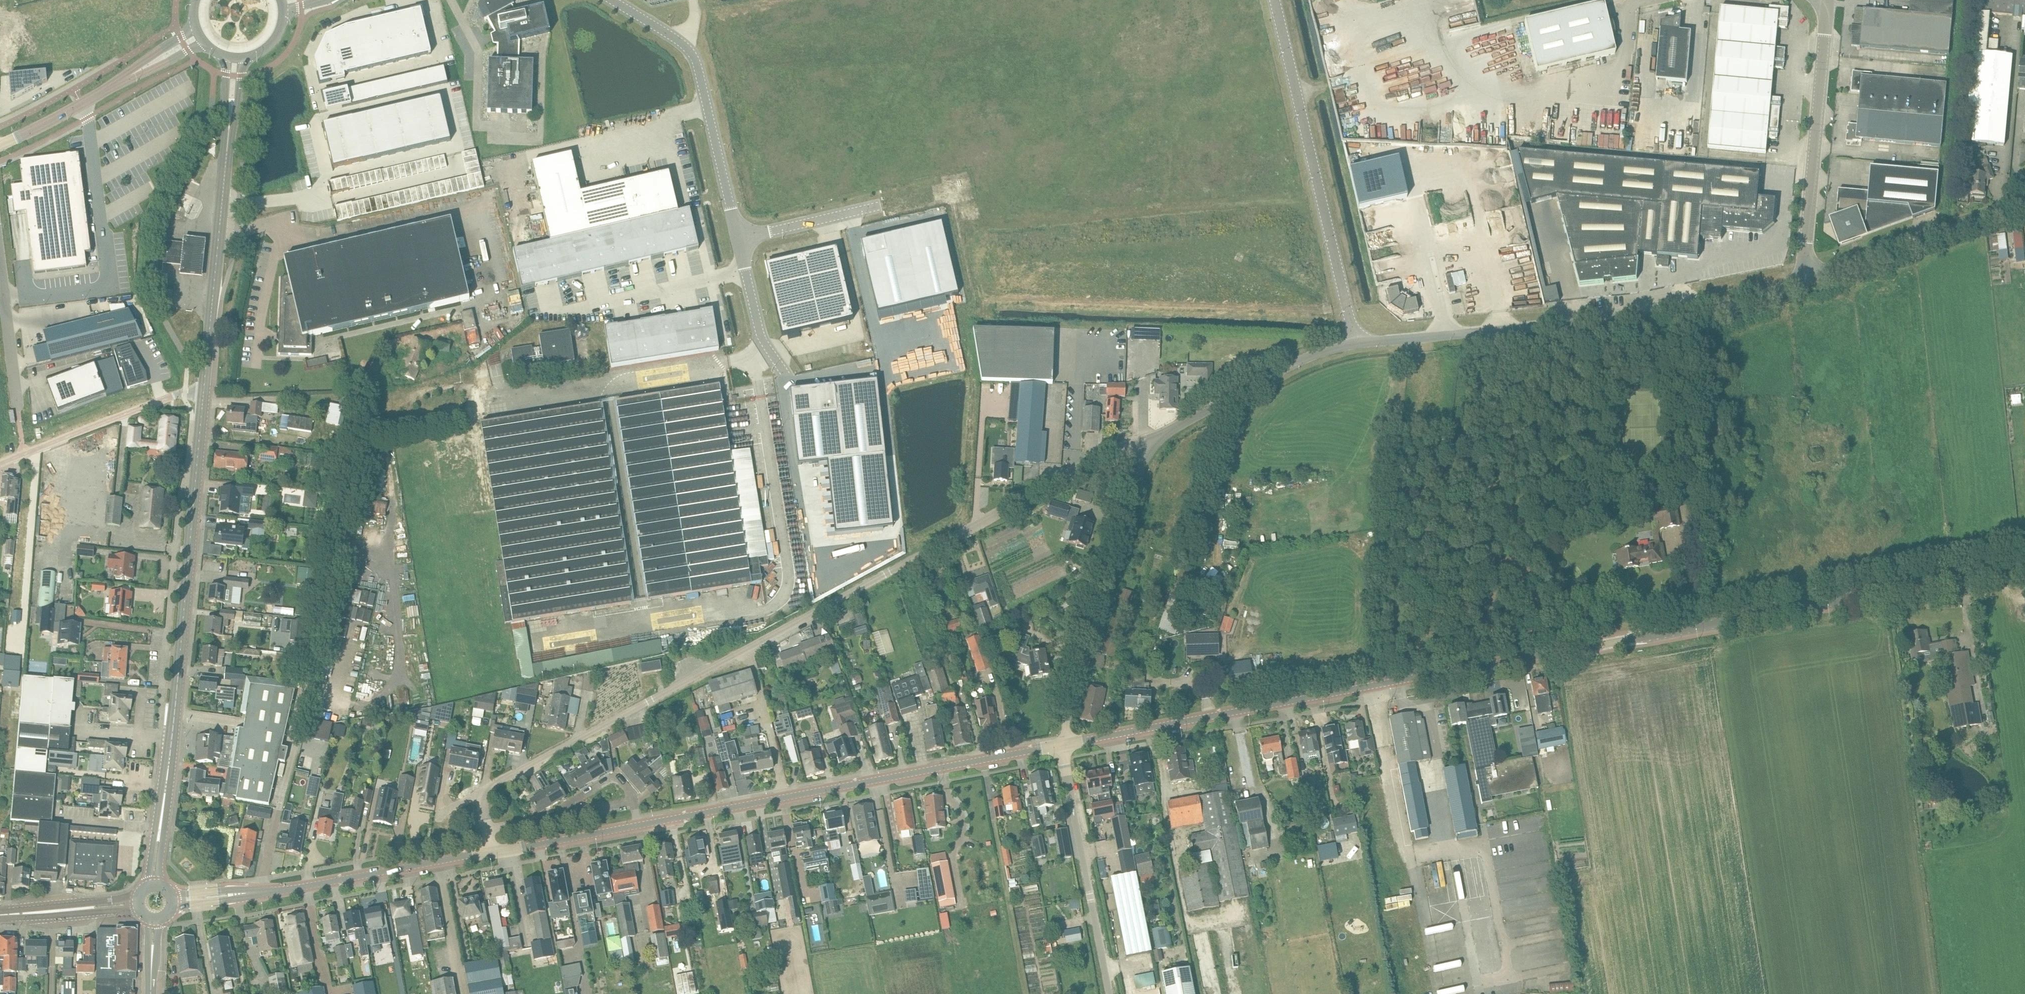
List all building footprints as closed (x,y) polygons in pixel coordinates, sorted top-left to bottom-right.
[(478,6),(485,19),(488,17),(495,32),(491,34),(493,43),(493,44),(498,44),(497,60),(489,60),(487,111),(498,112),(508,112),(518,112),(527,113),(531,113),(533,61),(519,61),(519,50),(520,40),(535,31),(527,17),(526,17),(525,12),(516,14),(511,5),(514,3),(512,0),(480,0),(478,6)] [(1910,12),(1952,16),(1953,1),(1951,1),(1951,0),(1911,0),(1910,12)] [(2024,16),(2024,0),(1983,0),(1982,13),(1990,13),(2024,16)] [(1615,53),(1613,43),(1614,39),(1615,34),(1614,30),(1613,25),(1611,21),(1609,17),(1606,14),(1603,4),(1524,22),(1536,72),(1615,53)] [(1781,98),(1771,97),(1774,68),(1784,69),(1786,48),(1776,47),(1778,27),(1787,28),(1789,8),(1770,6),(1769,11),(1721,7),(1708,147),(1766,153),(1768,138),(1777,139),(1781,98)] [(1952,16),(1910,12),(1855,8),(1854,25),(1856,25),(1856,26),(1852,26),(1852,32),(1855,33),(1855,34),(1853,34),(1852,46),(1949,54),(1952,16)] [(327,36),(316,60),(321,84),(345,78),(344,74),(408,59),(431,54),(421,10),(347,27),(327,36)] [(1990,13),(1982,13),(1977,12),(1970,83),(1978,83),(1972,142),(1979,143),(1979,147),(1984,147),(1986,146),(1986,143),(2004,145),(2012,56),(1986,54),(1990,13)] [(1687,82),(1691,42),(1692,32),(1680,31),(1681,17),(1661,22),(1657,79),(1687,82)] [(326,112),(447,81),(443,66),(322,96),(326,112)] [(47,71),(10,75),(12,99),(34,87),(37,86),(47,80),(47,71)] [(1941,146),(1947,83),(1872,77),(1872,73),(1853,71),(1852,91),(1860,92),(1857,124),(1849,124),(1847,140),(1862,141),(1862,139),(1941,146)] [(441,98),(426,101),(431,123),(446,119),(441,98)] [(426,101),(411,105),(416,126),(431,123),(426,101)] [(411,105),(397,108),(402,129),(416,126),(411,105)] [(397,108),(382,112),(387,133),(402,129),(397,108)] [(382,112),(367,115),(372,136),(387,133),(382,112)] [(367,115),(353,118),(358,140),(372,136),(367,115)] [(353,118),(338,122),(343,143),(358,140),(353,118)] [(446,119),(431,123),(436,144),(451,140),(446,119)] [(338,122),(323,125),(328,147),(343,143),(338,122)] [(431,123),(416,126),(421,147),(436,144),(431,123)] [(416,126),(402,129),(407,151),(421,147),(416,126)] [(402,129),(387,133),(392,154),(407,151),(402,129)] [(387,133),(372,136),(377,158),(392,154),(387,133)] [(1580,143),(1590,142),(1589,133),(1579,133),(1580,143)] [(372,136),(358,140),(363,161),(377,158),(372,136)] [(358,140),(343,143),(348,165),(363,161),(358,140)] [(343,143),(328,147),(333,168),(348,165),(343,143)] [(476,150),(462,153),(464,159),(477,156),(476,150)] [(1756,214),(1758,198),(1760,173),(1518,151),(1531,203),(1558,196),(1576,265),(1575,265),(1580,285),(1637,279),(1639,259),(1638,258),(1638,253),(1698,258),(1700,238),(1721,240),(1722,228),(1724,211),(1756,214)] [(572,154),(532,163),(550,242),(678,212),(676,202),(669,172),(632,181),(630,181),(581,193),(572,154)] [(444,155),(439,157),(441,168),(447,167),(444,155)] [(1416,199),(1408,157),(1361,166),(1359,155),(1348,157),(1358,209),(1416,199)] [(477,156),(464,159),(465,165),(479,162),(478,161),(477,156)] [(439,157),(433,158),(436,170),(441,168),(439,157)] [(433,158),(427,160),(430,171),(436,170),(433,158)] [(23,185),(12,187),(15,214),(16,214),(15,207),(26,205),(34,273),(87,267),(85,253),(91,252),(83,188),(81,188),(77,188),(74,162),(34,167),(33,159),(20,161),(23,185)] [(427,160),(421,161),(424,172),(430,171),(427,160)] [(421,161),(415,162),(418,174),(424,172),(421,161)] [(415,162),(410,164),(412,175),(418,174),(415,162)] [(479,162),(465,165),(466,171),(480,167),(479,162)] [(410,164),(404,165),(407,176),(412,175),(410,164)] [(404,165),(398,166),(401,178),(407,176),(404,165)] [(1939,167),(1930,166),(1920,165),(1920,171),(1871,167),(1869,192),(1839,189),(1838,200),(1840,200),(1839,209),(1837,209),(1836,219),(1833,220),(1841,243),(1913,218),(1935,210),(1939,167)] [(1986,189),(1985,189),(1985,181),(1994,178),(1989,165),(1983,167),(1982,174),(1970,173),(1968,193),(1973,194),(1973,196),(1985,197),(1986,189)] [(398,166),(392,168),(395,179),(401,178),(398,166)] [(480,167),(466,171),(468,176),(475,175),(478,188),(485,187),(480,167)] [(392,168),(386,169),(389,181),(395,179),(392,168)] [(386,169),(381,170),(383,182),(389,181),(386,169)] [(381,170),(375,172),(377,183),(383,182),(381,170)] [(375,172),(369,173),(372,185),(377,183),(375,172)] [(369,173),(363,174),(366,186),(372,185),(369,173)] [(363,174),(358,176),(360,187),(366,186),(363,174)] [(468,176),(462,178),(465,191),(467,191),(478,188),(475,175),(468,176)] [(358,176),(352,177),(355,189),(360,187),(358,176)] [(352,177),(346,178),(349,190),(355,189),(352,177)] [(346,178),(340,179),(343,192),(349,190),(346,178)] [(462,178),(456,179),(459,193),(465,191),(462,178)] [(340,179),(334,181),(337,193),(343,192),(340,179)] [(456,179),(450,181),(453,194),(459,193),(456,179)] [(334,181),(328,182),(331,195),(337,193),(334,181)] [(450,181),(444,182),(448,195),(453,194),(450,181)] [(444,182),(439,183),(442,197),(448,195),(444,182)] [(439,183),(433,185),(436,198),(442,197),(439,183)] [(433,185),(427,186),(430,200),(436,198),(433,185)] [(427,186),(421,187),(424,201),(430,200),(427,186)] [(421,187),(416,189),(419,202),(424,201),(421,187)] [(416,189),(410,190),(413,204),(419,202),(416,189)] [(410,190),(404,191),(407,205),(413,204),(410,190)] [(404,191),(398,193),(401,206),(407,205),(404,191)] [(398,193),(392,194),(396,208),(401,206),(398,193)] [(392,194),(387,195),(390,209),(396,208),(392,194)] [(387,195),(381,197),(384,210),(390,209),(387,195)] [(381,197),(375,198),(378,212),(384,210),(381,197)] [(375,198),(369,199),(372,213),(378,212),(375,198)] [(1724,211),(1722,228),(1762,232),(1774,222),(1776,199),(1758,198),(1756,214),(1724,211)] [(369,199),(363,201),(367,214),(372,213),(369,199)] [(363,201),(358,202),(361,216),(367,214),(363,201)] [(358,202),(352,203),(356,217),(361,216),(358,202)] [(352,203),(346,204),(349,218),(356,217),(352,203)] [(346,204),(340,206),(343,220),(345,219),(349,218),(346,204)] [(340,206),(334,207),(337,221),(343,220),(340,206)] [(550,242),(513,250),(519,276),(522,290),(534,287),(535,287),(535,286),(556,281),(557,281),(582,276),(582,275),(603,270),(604,270),(628,265),(628,264),(651,259),(653,259),(654,259),(654,258),(663,256),(686,251),(689,251),(689,250),(698,248),(699,248),(692,222),(693,222),(690,209),(680,211),(678,212),(550,242)] [(470,299),(451,220),(285,258),(289,276),(281,277),(279,354),(312,355),(312,347),(307,347),(307,337),(312,336),(313,335),(470,299)] [(865,249),(862,250),(877,314),(958,295),(941,224),(881,238),(882,240),(864,244),(865,249)] [(2022,248),(2022,232),(2012,233),(2013,248),(2022,248)] [(1993,250),(1997,250),(1997,259),(2006,259),(2006,234),(1992,234),(1993,250)] [(181,263),(180,277),(202,279),(206,241),(184,239),(183,245),(181,263)] [(181,263),(183,245),(173,244),(165,243),(166,241),(165,241),(163,263),(163,262),(171,262),(181,263)] [(769,264),(766,265),(768,274),(768,276),(768,277),(769,277),(782,336),(853,319),(837,248),(786,260),(786,259),(785,259),(785,260),(775,263),(775,262),(774,262),(774,263),(769,264),(769,263),(769,264)] [(1451,273),(1445,275),(1450,293),(1455,292),(1454,286),(1460,284),(1457,273),(1451,274),(1451,273)] [(1395,287),(1383,290),(1386,304),(1401,314),(1416,310),(1413,298),(1403,301),(1397,297),(1395,287)] [(86,335),(47,345),(51,361),(143,337),(129,310),(83,322),(86,335)] [(476,328),(472,310),(461,313),(465,331),(476,328)] [(604,327),(604,328),(605,330),(607,341),(611,367),(712,350),(719,349),(717,337),(717,336),(713,310),(703,311),(700,312),(665,318),(665,317),(641,321),(641,322),(618,326),(618,325),(604,327)] [(1012,382),(1021,382),(1045,383),(1052,383),(1053,332),(973,329),(981,381),(1012,382)] [(532,346),(511,349),(515,375),(536,372),(536,373),(555,371),(554,364),(574,361),(570,330),(539,335),(541,347),(532,349),(532,346)] [(1144,350),(1162,351),(1162,337),(1144,336),(1144,350)] [(413,337),(398,373),(414,380),(430,344),(413,337)] [(451,342),(438,340),(436,351),(449,353),(451,342)] [(347,343),(349,356),(357,355),(355,342),(347,343)] [(143,380),(147,378),(147,372),(132,347),(131,348),(123,350),(122,347),(114,350),(120,370),(122,369),(128,388),(144,383),(143,380)] [(95,364),(47,382),(58,411),(106,393),(95,364)] [(1212,390),(1212,364),(1188,364),(1188,375),(1203,375),(1203,390),(1212,390)] [(1177,410),(1177,400),(1177,378),(1160,377),(1160,380),(1155,380),(1155,394),(1160,394),(1160,409),(1177,410)] [(794,402),(792,402),(799,465),(886,455),(877,381),(819,387),(819,389),(793,392),(794,402)] [(1012,382),(1010,405),(1020,405),(1021,382),(1012,382)] [(1020,405),(1016,462),(1039,464),(1039,463),(1041,432),(1044,386),(1045,383),(1021,382),(1020,405)] [(1106,383),(1106,396),(1125,396),(1125,384),(1106,383)] [(768,565),(751,450),(730,453),(719,387),(616,404),(648,600),(762,582),(759,567),(768,565)] [(250,424),(251,416),(261,417),(261,412),(277,414),(278,405),(251,402),(251,410),(228,408),(227,422),(243,423),(250,424)] [(1118,422),(1118,415),(1119,403),(1107,402),(1107,411),(1106,421),(1118,422)] [(443,413),(466,414),(466,404),(456,404),(456,410),(448,410),(448,405),(444,405),(443,413)] [(331,405),(326,424),(338,427),(339,425),(343,427),(347,410),(343,410),(343,408),(331,405)] [(552,413),(482,424),(482,425),(496,509),(504,562),(495,562),(505,623),(513,622),(525,620),(530,619),(545,617),(562,614),(633,603),(614,484),(606,436),(601,405),(566,411),(552,413)] [(1099,433),(1099,423),(1100,408),(1084,407),(1083,432),(1099,433)] [(1674,416),(1663,417),(1664,427),(1675,426),(1674,416)] [(175,452),(178,419),(161,417),(159,442),(141,441),(140,449),(175,452)] [(316,427),(292,427),(292,439),(316,439),(316,427)] [(261,445),(259,461),(292,465),(294,449),(261,445)] [(993,449),(992,465),(996,465),(995,471),(995,480),(1007,481),(1008,468),(1015,468),(1016,449),(993,449)] [(249,455),(226,452),(216,451),(214,468),(236,470),(236,477),(247,478),(249,455)] [(13,480),(13,477),(1,476),(0,492),(0,499),(7,499),(5,515),(17,516),(20,480),(19,480),(18,493),(12,492),(13,480)] [(1688,479),(1689,499),(1699,499),(1698,478),(1688,479)] [(254,485),(247,484),(237,483),(241,484),(240,490),(222,488),(221,496),(223,497),(221,512),(238,514),(240,495),(253,497),(254,485)] [(164,490),(154,489),(144,488),(140,527),(160,529),(164,490)] [(1092,503),(1094,493),(1077,489),(1074,499),(1092,503)] [(310,495),(309,507),(316,508),(317,496),(310,495)] [(120,526),(123,499),(108,497),(105,524),(120,526)] [(1070,507),(1051,501),(1047,514),(1066,519),(1070,507)] [(1695,519),(1695,514),(1694,503),(1686,504),(1687,520),(1695,519)] [(1659,520),(1660,524),(1659,524),(1657,525),(1655,528),(1654,530),(1654,532),(1653,534),(1654,541),(1649,542),(1649,545),(1617,551),(1620,569),(1639,566),(1638,561),(1649,559),(1650,563),(1665,560),(1662,543),(1661,543),(1660,540),(1660,541),(1659,536),(1659,533),(1660,530),(1661,528),(1662,527),(1665,529),(1681,526),(1677,504),(1651,509),(1653,521),(1659,520)] [(1092,529),(1095,520),(1078,515),(1074,514),(1070,527),(1074,528),(1070,539),(1072,539),(1079,541),(1078,544),(1085,546),(1086,543),(1088,543),(1091,533),(1092,529)] [(265,530),(266,522),(250,519),(249,528),(265,530)] [(226,545),(241,546),(241,548),(242,550),(248,551),(250,549),(250,540),(249,538),(243,537),(244,529),(227,527),(218,526),(216,544),(226,545)] [(5,556),(13,557),(14,541),(6,540),(4,556),(5,556)] [(77,545),(76,555),(93,557),(94,546),(77,545)] [(116,555),(116,556),(110,555),(108,569),(115,569),(114,577),(133,579),(135,557),(116,555)] [(5,556),(4,564),(6,564),(12,565),(13,557),(5,556)] [(298,568),(297,584),(316,586),(318,570),(298,568)] [(54,572),(42,571),(39,608),(51,609),(54,572)] [(988,575),(978,579),(971,581),(976,595),(986,592),(991,607),(998,605),(988,575)] [(215,602),(223,603),(223,604),(231,604),(233,587),(241,588),(242,579),(235,579),(225,577),(224,586),(225,586),(224,588),(211,586),(209,601),(215,602)] [(1208,585),(1201,580),(1192,594),(1199,598),(1208,585)] [(1212,583),(1204,606),(1213,609),(1220,586),(1212,583)] [(1135,592),(1121,588),(1101,654),(1096,652),(1091,667),(1101,670),(1105,655),(1115,658),(1135,592)] [(365,590),(362,601),(375,605),(378,593),(365,590)] [(132,593),(122,592),(113,591),(113,592),(111,592),(109,604),(112,604),(111,614),(130,616),(132,593)] [(1197,603),(1194,612),(1208,616),(1210,610),(1201,607),(1202,605),(1197,603)] [(373,608),(359,605),(357,617),(371,620),(373,608)] [(991,625),(992,625),(986,608),(974,612),(979,629),(991,625)] [(53,632),(54,623),(55,610),(41,609),(39,633),(53,634),(53,632)] [(243,612),(235,611),(231,611),(221,610),(220,618),(221,618),(221,620),(207,619),(206,634),(211,634),(223,635),(224,627),(229,627),(229,620),(242,621),(243,612)] [(1001,614),(993,618),(996,624),(1004,620),(1001,614)] [(296,617),(293,639),(302,640),(305,618),(296,617)] [(949,633),(961,629),(957,618),(945,623),(949,633)] [(361,633),(367,634),(369,625),(362,623),(361,633)] [(80,625),(64,624),(59,624),(58,644),(79,645),(80,625)] [(866,626),(859,628),(861,635),(868,632),(866,626)] [(887,629),(872,634),(879,656),(894,651),(887,629)] [(1942,664),(1943,664),(1954,729),(1983,724),(1979,703),(1974,704),(1971,686),(1974,685),(1970,662),(1968,652),(1958,654),(1955,640),(1930,645),(1930,643),(1929,644),(1926,631),(1909,634),(1912,651),(1911,652),(1913,660),(1922,658),(1922,663),(1937,660),(1938,661),(1942,664)] [(995,633),(984,632),(983,643),(994,643),(995,633)] [(835,651),(833,643),(829,634),(799,644),(800,647),(779,654),(782,664),(785,671),(807,664),(806,661),(835,651)] [(1218,635),(1186,636),(1186,651),(1218,650),(1218,635)] [(978,671),(991,666),(981,637),(968,641),(978,671)] [(104,642),(103,663),(125,664),(127,649),(111,648),(112,642),(104,642)] [(956,659),(952,646),(944,648),(946,662),(956,659)] [(1044,651),(1029,654),(1030,657),(1028,657),(1022,655),(1023,650),(1013,647),(1008,660),(1022,665),(1031,665),(1033,677),(1049,674),(1048,667),(1049,667),(1048,665),(1047,666),(1044,651)] [(225,650),(214,649),(204,648),(203,665),(221,666),(222,657),(224,657),(225,650)] [(754,657),(757,668),(758,670),(765,668),(761,655),(754,657)] [(18,687),(19,683),(19,673),(18,673),(18,668),(19,668),(20,657),(5,656),(5,660),(4,671),(3,671),(2,686),(18,687)] [(642,674),(662,670),(660,661),(640,664),(642,674)] [(1230,678),(1254,677),(1254,661),(1230,661),(1230,678)] [(124,679),(125,664),(103,663),(102,662),(101,677),(108,678),(124,679)] [(939,704),(943,704),(947,726),(951,725),(955,746),(971,743),(969,733),(965,708),(960,709),(959,699),(956,700),(953,686),(948,687),(942,668),(940,669),(938,662),(925,666),(934,695),(937,694),(939,704)] [(899,678),(889,681),(891,685),(900,712),(901,716),(917,710),(915,707),(913,700),(924,696),(923,693),(931,690),(921,663),(914,665),(917,675),(900,681),(899,678)] [(226,668),(225,675),(246,677),(246,676),(244,675),(244,669),(237,669),(236,669),(226,668)] [(709,683),(716,707),(714,707),(716,713),(720,712),(720,713),(731,710),(729,703),(757,695),(750,671),(709,683)] [(98,683),(99,675),(78,673),(77,682),(98,683)] [(1149,683),(1144,683),(1145,676),(1128,674),(1127,682),(1126,707),(1149,709),(1150,692),(1148,692),(1149,683)] [(201,678),(200,691),(217,693),(216,701),(234,703),(235,693),(235,690),(243,691),(246,677),(225,675),(225,680),(201,678)] [(228,768),(241,770),(239,782),(237,797),(237,800),(240,800),(241,800),(269,805),(271,794),(273,785),(276,775),(279,761),(285,762),(288,748),(282,747),(297,682),(287,681),(246,676),(242,703),(241,713),(246,713),(244,729),(236,728),(234,737),(228,768)] [(19,714),(19,725),(50,728),(69,729),(71,713),(74,714),(74,705),(72,705),(74,681),(23,677),(21,691),(19,714)] [(568,686),(570,678),(566,677),(556,679),(553,693),(550,717),(548,727),(565,730),(568,712),(572,713),(571,714),(577,715),(578,705),(579,700),(571,699),(573,687),(568,686)] [(1552,712),(1545,679),(1531,681),(1537,715),(1552,712)] [(109,708),(128,710),(130,710),(131,698),(117,697),(118,685),(105,684),(104,696),(110,697),(109,708)] [(519,688),(517,702),(534,705),(537,684),(519,688)] [(1106,689),(1087,685),(1079,719),(1098,723),(1106,689)] [(883,687),(887,701),(888,704),(883,706),(883,707),(882,707),(887,726),(899,722),(887,686),(883,687)] [(503,691),(501,700),(516,702),(519,688),(503,691)] [(476,698),(474,710),(493,713),(497,694),(476,698)] [(783,695),(779,697),(783,715),(777,716),(778,717),(779,722),(775,723),(774,723),(777,736),(785,734),(786,738),(784,738),(792,764),(797,762),(797,761),(800,760),(798,751),(791,722),(783,695)] [(1491,702),(1486,703),(1490,726),(1497,725),(1495,718),(1507,715),(1505,706),(1503,696),(1490,699),(1491,702)] [(994,708),(995,708),(994,699),(976,702),(979,718),(980,725),(983,725),(986,740),(999,738),(994,708)] [(835,722),(836,722),(841,737),(826,742),(829,753),(836,751),(840,762),(856,757),(849,739),(857,736),(853,724),(859,722),(856,714),(857,714),(853,701),(830,708),(835,722)] [(1462,705),(1449,708),(1451,717),(1454,726),(1464,724),(1466,724),(1478,782),(1475,782),(1476,786),(1478,786),(1482,804),(1492,802),(1492,797),(1494,797),(1480,721),(1477,705),(1472,706),(1471,703),(1464,705),(1465,707),(1463,708),(1462,705)] [(1486,703),(1477,705),(1480,721),(1494,797),(1538,788),(1532,756),(1524,758),(1523,758),(1497,764),(1490,726),(1486,703)] [(944,748),(936,706),(936,705),(925,707),(928,722),(922,723),(928,751),(944,748)] [(433,708),(430,720),(439,721),(442,706),(433,708)] [(127,723),(128,710),(109,708),(103,708),(102,713),(109,713),(108,722),(127,723)] [(418,711),(415,729),(428,731),(430,720),(433,708),(418,711)] [(702,732),(710,730),(709,728),(706,717),(705,717),(703,712),(696,714),(702,732)] [(1390,718),(1399,765),(1411,832),(1414,831),(1416,840),(1428,837),(1426,829),(1428,829),(1415,762),(1417,762),(1417,760),(1430,758),(1423,719),(1421,720),(1421,717),(1414,718),(1413,713),(1390,718)] [(508,751),(512,728),(511,728),(495,725),(496,716),(493,715),(491,722),(490,731),(496,732),(493,749),(508,751)] [(305,737),(329,742),(332,723),(309,718),(305,737)] [(372,727),(374,720),(364,718),(362,725),(372,727)] [(1361,756),(1365,755),(1375,753),(1372,738),(1364,739),(1361,722),(1345,725),(1349,743),(1359,741),(1361,756)] [(892,757),(890,747),(884,724),(864,729),(867,741),(871,740),(876,761),(892,757)] [(74,747),(75,741),(75,738),(69,737),(69,729),(50,728),(19,725),(16,749),(67,753),(68,747),(74,747)] [(344,739),(346,728),(335,725),(332,736),(344,739)] [(639,726),(642,738),(648,736),(645,725),(639,726)] [(753,744),(754,753),(755,756),(754,756),(757,771),(773,768),(770,752),(763,753),(761,746),(758,746),(756,734),(760,734),(759,725),(750,727),(752,735),(745,736),(747,745),(753,744)] [(642,738),(639,726),(633,727),(636,739),(642,738)] [(636,739),(633,727),(627,729),(630,741),(636,739)] [(1340,742),(1340,740),(1339,736),(1337,727),(1322,729),(1327,754),(1333,753),(1335,764),(1347,762),(1345,750),(1342,751),(1340,742)] [(1531,740),(1529,727),(1518,729),(1520,742),(1531,740)] [(519,729),(512,728),(508,751),(521,753),(525,732),(518,731),(519,729)] [(1563,728),(1555,729),(1536,732),(1539,750),(1566,745),(1563,728)] [(451,730),(447,748),(452,749),(452,751),(449,766),(464,768),(467,752),(468,744),(454,741),(456,731),(451,730)] [(628,741),(622,731),(608,739),(613,749),(628,741)] [(1303,754),(1319,751),(1317,742),(1316,742),(1313,731),(1299,734),(1303,754)] [(741,774),(757,771),(754,756),(755,756),(754,753),(746,754),(746,756),(739,758),(735,741),(729,743),(727,732),(723,733),(725,741),(729,756),(732,772),(741,770),(741,774)] [(821,733),(814,735),(817,747),(824,745),(821,733)] [(196,761),(206,763),(213,764),(214,759),(218,760),(217,766),(228,768),(234,737),(222,736),(222,735),(211,734),(210,736),(199,735),(198,740),(201,741),(200,745),(198,746),(197,748),(198,750),(200,751),(200,752),(197,752),(196,755),(197,755),(197,761),(196,761)] [(1266,761),(1272,760),(1274,756),(1278,756),(1280,765),(1278,767),(1280,774),(1282,776),(1288,775),(1289,780),(1300,778),(1296,758),(1284,761),(1279,738),(1259,741),(1263,758),(1266,761)] [(818,751),(810,753),(807,739),(798,741),(805,765),(808,775),(823,771),(821,761),(818,751)] [(105,749),(104,756),(125,758),(126,746),(106,744),(106,741),(87,740),(87,748),(105,749)] [(729,756),(725,741),(717,743),(720,758),(729,756)] [(631,783),(661,757),(658,744),(648,746),(651,757),(647,761),(646,759),(636,767),(631,762),(629,764),(621,771),(626,777),(626,778),(629,781),(630,781),(631,783)] [(1196,779),(1194,770),(1192,760),(1186,761),(1183,747),(1165,751),(1171,784),(1196,779)] [(703,748),(692,750),(695,766),(706,764),(703,748)] [(16,749),(14,772),(45,775),(46,764),(76,767),(77,754),(74,753),(68,753),(67,753),(16,749)] [(584,756),(581,750),(576,754),(578,759),(584,756)] [(480,754),(467,752),(464,768),(477,771),(480,754)] [(125,758),(104,756),(95,755),(94,760),(97,761),(96,771),(106,772),(106,770),(122,771),(123,758),(125,758)] [(1148,764),(1146,755),(1129,758),(1131,768),(1128,769),(1130,779),(1133,778),(1135,786),(1151,783),(1148,764)] [(663,766),(661,757),(631,783),(632,784),(632,785),(634,788),(636,788),(641,794),(647,788),(652,793),(661,786),(656,781),(652,785),(647,778),(654,772),(654,773),(663,766)] [(582,766),(592,781),(605,773),(596,758),(582,766)] [(1079,758),(1080,767),(1090,767),(1089,758),(1079,758)] [(611,760),(601,762),(608,773),(613,771),(611,760)] [(688,775),(678,777),(675,761),(665,763),(668,779),(672,778),(676,799),(692,796),(688,775)] [(725,773),(722,764),(722,762),(716,763),(716,761),(710,762),(715,782),(718,792),(728,789),(724,774),(725,773)] [(423,766),(418,791),(422,792),(420,804),(432,807),(434,795),(438,795),(441,778),(437,777),(439,769),(423,766)] [(592,781),(582,766),(570,773),(569,772),(564,776),(570,786),(571,785),(572,787),(575,788),(577,787),(579,789),(592,781)] [(1446,769),(1455,822),(1459,839),(1478,835),(1465,766),(1446,769)] [(190,782),(189,795),(201,796),(201,793),(207,794),(208,796),(212,797),(213,795),(219,796),(219,793),(224,794),(223,798),(234,799),(234,796),(237,797),(239,782),(241,770),(228,768),(225,784),(220,783),(221,781),(206,779),(206,771),(192,770),(190,780),(190,782)] [(1109,770),(1098,772),(1103,795),(1104,794),(1106,802),(1112,801),(1110,801),(1108,787),(1109,787),(1112,786),(1111,780),(1109,770)] [(541,787),(543,790),(552,805),(565,797),(558,785),(551,789),(541,771),(534,775),(541,787)] [(12,796),(53,800),(55,776),(45,775),(14,772),(12,796)] [(1097,772),(1085,774),(1090,797),(1097,796),(1099,804),(1106,802),(1104,794),(1103,795),(1098,772),(1097,772)] [(1050,790),(1051,790),(1047,773),(1030,776),(1034,798),(1027,800),(1028,807),(1035,805),(1034,801),(1038,800),(1038,796),(1043,796),(1042,793),(1051,791),(1050,790)] [(1207,787),(1212,786),(1227,783),(1225,773),(1205,777),(1207,787)] [(378,801),(374,821),(392,825),(398,797),(410,800),(414,778),(401,775),(398,792),(380,788),(380,789),(378,801)] [(536,790),(541,787),(534,775),(534,776),(529,779),(536,790)] [(1316,776),(1302,779),(1305,793),(1319,790),(1316,776)] [(311,777),(309,787),(312,787),(310,796),(317,797),(320,779),(311,777)] [(528,791),(532,785),(527,782),(524,788),(528,791)] [(1132,784),(1120,786),(1123,802),(1135,800),(1132,784)] [(100,804),(119,805),(121,806),(122,793),(110,792),(110,787),(81,785),(80,794),(100,795),(100,804)] [(1021,811),(1020,806),(1019,796),(1017,796),(1016,788),(1003,790),(1005,806),(1013,804),(1014,812),(1021,811)] [(539,813),(552,805),(543,790),(536,794),(538,797),(532,801),(539,813)] [(1054,805),(1051,790),(1050,790),(1051,791),(1042,793),(1043,796),(1038,796),(1038,800),(1034,801),(1035,805),(1028,807),(1032,827),(1040,825),(1038,816),(1047,814),(1045,807),(1054,805)] [(1204,823),(1205,832),(1191,834),(1195,854),(1193,854),(1195,866),(1180,868),(1188,911),(1226,904),(1225,900),(1249,896),(1229,790),(1213,793),(1167,802),(1172,829),(1204,823)] [(341,818),(339,827),(356,831),(359,821),(363,803),(372,805),(374,793),(365,791),(362,801),(356,800),(356,801),(353,813),(343,811),(341,818)] [(338,825),(340,813),(341,813),(344,795),(334,793),(331,810),(319,808),(317,820),(320,821),(319,825),(317,835),(330,837),(333,824),(338,825)] [(39,823),(51,824),(53,800),(12,796),(10,821),(39,823)] [(943,810),(942,796),(924,798),(928,830),(930,830),(931,836),(939,835),(938,829),(940,829),(939,819),(948,818),(947,810),(943,810)] [(914,829),(911,809),(910,799),(894,801),(898,831),(914,829)] [(1004,817),(1001,799),(993,800),(996,818),(1004,817)] [(1258,799),(1235,804),(1239,825),(1247,823),(1251,846),(1252,850),(1268,847),(1263,820),(1258,799)] [(1091,804),(1095,824),(1102,823),(1102,820),(1106,820),(1112,818),(1115,818),(1112,801),(1106,802),(1099,804),(1092,805),(1091,804)] [(117,819),(119,805),(100,804),(94,803),(94,808),(99,809),(98,817),(117,819)] [(291,823),(295,804),(288,803),(284,821),(291,823)] [(247,804),(246,812),(264,816),(265,807),(247,804)] [(874,843),(874,841),(878,840),(872,804),(853,808),(859,843),(863,842),(864,845),(865,847),(867,848),(872,848),(874,845),(874,843)] [(823,831),(826,845),(827,850),(841,847),(839,834),(846,833),(842,811),(823,815),(827,831),(823,831)] [(1115,818),(1112,818),(1118,852),(1124,851),(1132,849),(1126,816),(1115,818)] [(1335,836),(1357,832),(1354,816),(1332,820),(1335,836)] [(300,853),(305,829),(305,824),(292,822),(290,835),(281,834),(280,843),(280,842),(288,843),(286,850),(300,853)] [(804,850),(809,848),(812,848),(811,840),(815,839),(816,837),(815,830),(809,831),(808,827),(807,823),(802,824),(802,822),(792,824),(793,830),(795,840),(796,847),(802,846),(802,849),(803,849),(804,850)] [(25,823),(24,831),(38,832),(38,824),(25,823)] [(51,824),(39,823),(38,824),(38,832),(35,867),(57,869),(57,866),(65,867),(68,826),(51,824)] [(69,826),(68,832),(115,836),(116,830),(69,826)] [(1073,857),(1067,827),(1055,829),(1060,859),(1073,857)] [(242,830),(236,867),(249,869),(251,861),(252,861),(257,833),(242,830)] [(772,853),(779,852),(782,865),(778,865),(785,899),(788,898),(793,923),(801,921),(790,863),(789,863),(789,862),(783,832),(768,834),(770,844),(771,848),(772,853)] [(719,836),(721,846),(719,847),(722,865),(742,862),(736,833),(719,836)] [(914,855),(924,853),(927,853),(924,838),(923,838),(922,835),(911,837),(914,855)] [(1046,856),(1042,835),(1031,838),(1035,858),(1046,856)] [(756,864),(764,862),(762,853),(759,837),(747,839),(750,856),(750,855),(752,866),(756,866),(756,864)] [(706,863),(706,861),(704,849),(702,839),(688,842),(690,849),(685,850),(686,858),(692,857),(693,866),(706,863)] [(116,845),(93,843),(71,841),(68,879),(94,880),(93,884),(106,885),(107,878),(113,878),(116,845)] [(673,857),(673,854),(671,844),(658,847),(659,856),(658,856),(660,866),(662,878),(674,875),(671,858),(673,857)] [(829,865),(827,855),(825,845),(812,848),(809,848),(811,858),(803,860),(805,870),(819,867),(820,873),(830,871),(829,865)] [(855,845),(848,846),(852,865),(859,864),(855,845)] [(1008,845),(1001,846),(1005,866),(1012,864),(1008,845)] [(620,850),(624,872),(634,870),(638,869),(637,861),(643,860),(642,856),(640,846),(620,850)] [(7,849),(7,858),(6,864),(15,865),(16,850),(7,849)] [(1124,851),(1118,852),(1123,875),(1136,873),(1132,849),(1124,851)] [(1149,852),(1134,856),(1140,885),(1154,882),(1154,880),(1158,879),(1156,872),(1154,873),(1149,852)] [(932,865),(939,902),(955,898),(948,861),(932,865)] [(598,895),(611,893),(606,863),(592,866),(598,895)] [(57,869),(35,867),(34,880),(56,881),(57,869)] [(918,869),(923,900),(936,898),(930,867),(918,869)] [(29,870),(19,869),(13,869),(13,877),(12,887),(28,888),(29,870)] [(638,888),(634,870),(624,872),(624,873),(612,875),(616,893),(638,888)] [(562,872),(549,874),(555,904),(568,901),(562,872)] [(1123,875),(1110,878),(1117,909),(1142,904),(1136,873),(1123,875)] [(705,896),(720,893),(717,876),(702,879),(705,896)] [(554,956),(541,888),(539,878),(525,881),(527,896),(524,897),(528,916),(534,915),(539,942),(531,944),(535,960),(554,956)] [(502,881),(486,884),(490,908),(489,908),(491,918),(496,948),(497,953),(508,951),(510,950),(506,928),(502,929),(497,906),(506,905),(508,902),(507,894),(504,895),(504,891),(502,881)] [(838,905),(837,900),(833,884),(820,887),(823,903),(825,902),(827,915),(839,913),(838,905)] [(1016,887),(1009,888),(1011,897),(1017,896),(1021,895),(1019,886),(1016,887)] [(418,917),(423,942),(445,938),(444,931),(437,888),(421,891),(423,906),(416,907),(418,917)] [(906,890),(908,902),(920,901),(919,889),(906,890)] [(775,910),(772,892),(755,895),(758,913),(766,912),(775,910)] [(866,897),(870,915),(895,910),(891,892),(866,897)] [(573,896),(575,906),(580,935),(596,932),(594,923),(595,922),(594,918),(592,905),(590,893),(573,896)] [(674,893),(661,894),(662,908),(676,906),(674,893)] [(490,925),(486,903),(479,904),(478,898),(459,902),(463,920),(480,917),(482,927),(490,925)] [(728,900),(716,903),(721,927),(732,925),(728,900)] [(737,900),(729,901),(730,910),(739,909),(737,900)] [(407,904),(393,906),(394,916),(395,918),(397,929),(398,932),(409,930),(413,955),(424,953),(417,914),(409,915),(409,913),(407,904)] [(601,917),(598,904),(592,905),(594,918),(601,917)] [(1117,909),(1126,957),(1136,955),(1152,952),(1142,904),(1117,909)] [(616,907),(622,936),(634,933),(629,905),(616,907)] [(652,932),(664,930),(659,905),(647,907),(652,932)] [(380,909),(366,911),(368,921),(370,933),(372,946),(391,942),(385,913),(381,914),(380,909)] [(775,910),(766,912),(768,924),(777,922),(775,910)] [(743,929),(768,924),(766,912),(758,913),(741,916),(743,929)] [(945,929),(953,928),(949,912),(941,914),(945,929)] [(359,913),(344,915),(347,931),(348,931),(349,934),(355,933),(356,940),(359,939),(360,947),(367,946),(366,938),(364,928),(362,928),(359,913)] [(314,962),(305,924),(304,915),(287,918),(288,926),(285,927),(286,934),(293,966),(314,962)] [(336,917),(322,920),(324,930),(326,935),(327,941),(327,942),(334,940),(340,939),(339,932),(336,917)] [(278,949),(275,930),(273,920),(255,923),(255,925),(245,927),(246,938),(257,936),(259,952),(278,949)] [(135,979),(135,974),(137,926),(116,925),(116,930),(102,929),(101,936),(97,936),(96,978),(132,979),(135,979)] [(1168,927),(1152,930),(1156,950),(1161,949),(1172,947),(1168,927)] [(1079,929),(1064,932),(1066,942),(1081,940),(1079,929)] [(664,933),(662,934),(649,936),(654,960),(669,957),(664,933)] [(181,973),(203,970),(202,960),(197,961),(194,937),(176,940),(181,973)] [(228,938),(209,942),(211,952),(217,982),(229,980),(241,977),(236,951),(231,952),(228,938)] [(3,992),(0,992),(0,993),(15,993),(16,973),(16,939),(0,939),(0,986),(3,986),(3,992)] [(76,963),(76,958),(75,977),(76,977),(76,973),(94,974),(94,940),(83,940),(83,952),(83,964),(76,963)] [(37,969),(47,969),(47,956),(45,956),(45,943),(26,942),(26,955),(37,956),(37,969)] [(1050,942),(1044,944),(1045,953),(1046,953),(1052,952),(1050,942)] [(68,977),(75,977),(76,958),(72,958),(72,943),(56,943),(55,958),(63,958),(63,984),(68,984),(68,977)] [(349,967),(347,955),(346,945),(335,947),(338,968),(349,967)] [(1153,951),(1155,962),(1163,961),(1161,949),(1156,950),(1153,951)] [(508,951),(497,953),(498,959),(501,976),(512,974),(508,951)] [(1126,957),(1132,988),(1158,983),(1152,952),(1136,955),(1126,957)] [(748,967),(745,954),(739,955),(742,969),(748,967)] [(18,959),(18,971),(26,971),(26,959),(18,959)] [(503,986),(498,959),(474,963),(464,965),(469,993),(504,993),(503,986)] [(1189,968),(1161,974),(1165,993),(1194,993),(1189,968)] [(697,972),(678,976),(681,992),(700,989),(697,972)] [(287,992),(284,973),(270,976),(273,993),(274,993),(287,992)] [(563,979),(566,993),(578,993),(577,987),(580,976),(563,979)] [(96,993),(132,993),(132,979),(96,978),(96,993)] [(433,993),(452,993),(455,993),(452,979),(431,982),(433,993)] [(1574,991),(1573,981),(1549,984),(1550,993),(1574,991)] [(374,982),(353,985),(355,993),(377,993),(374,982)]
